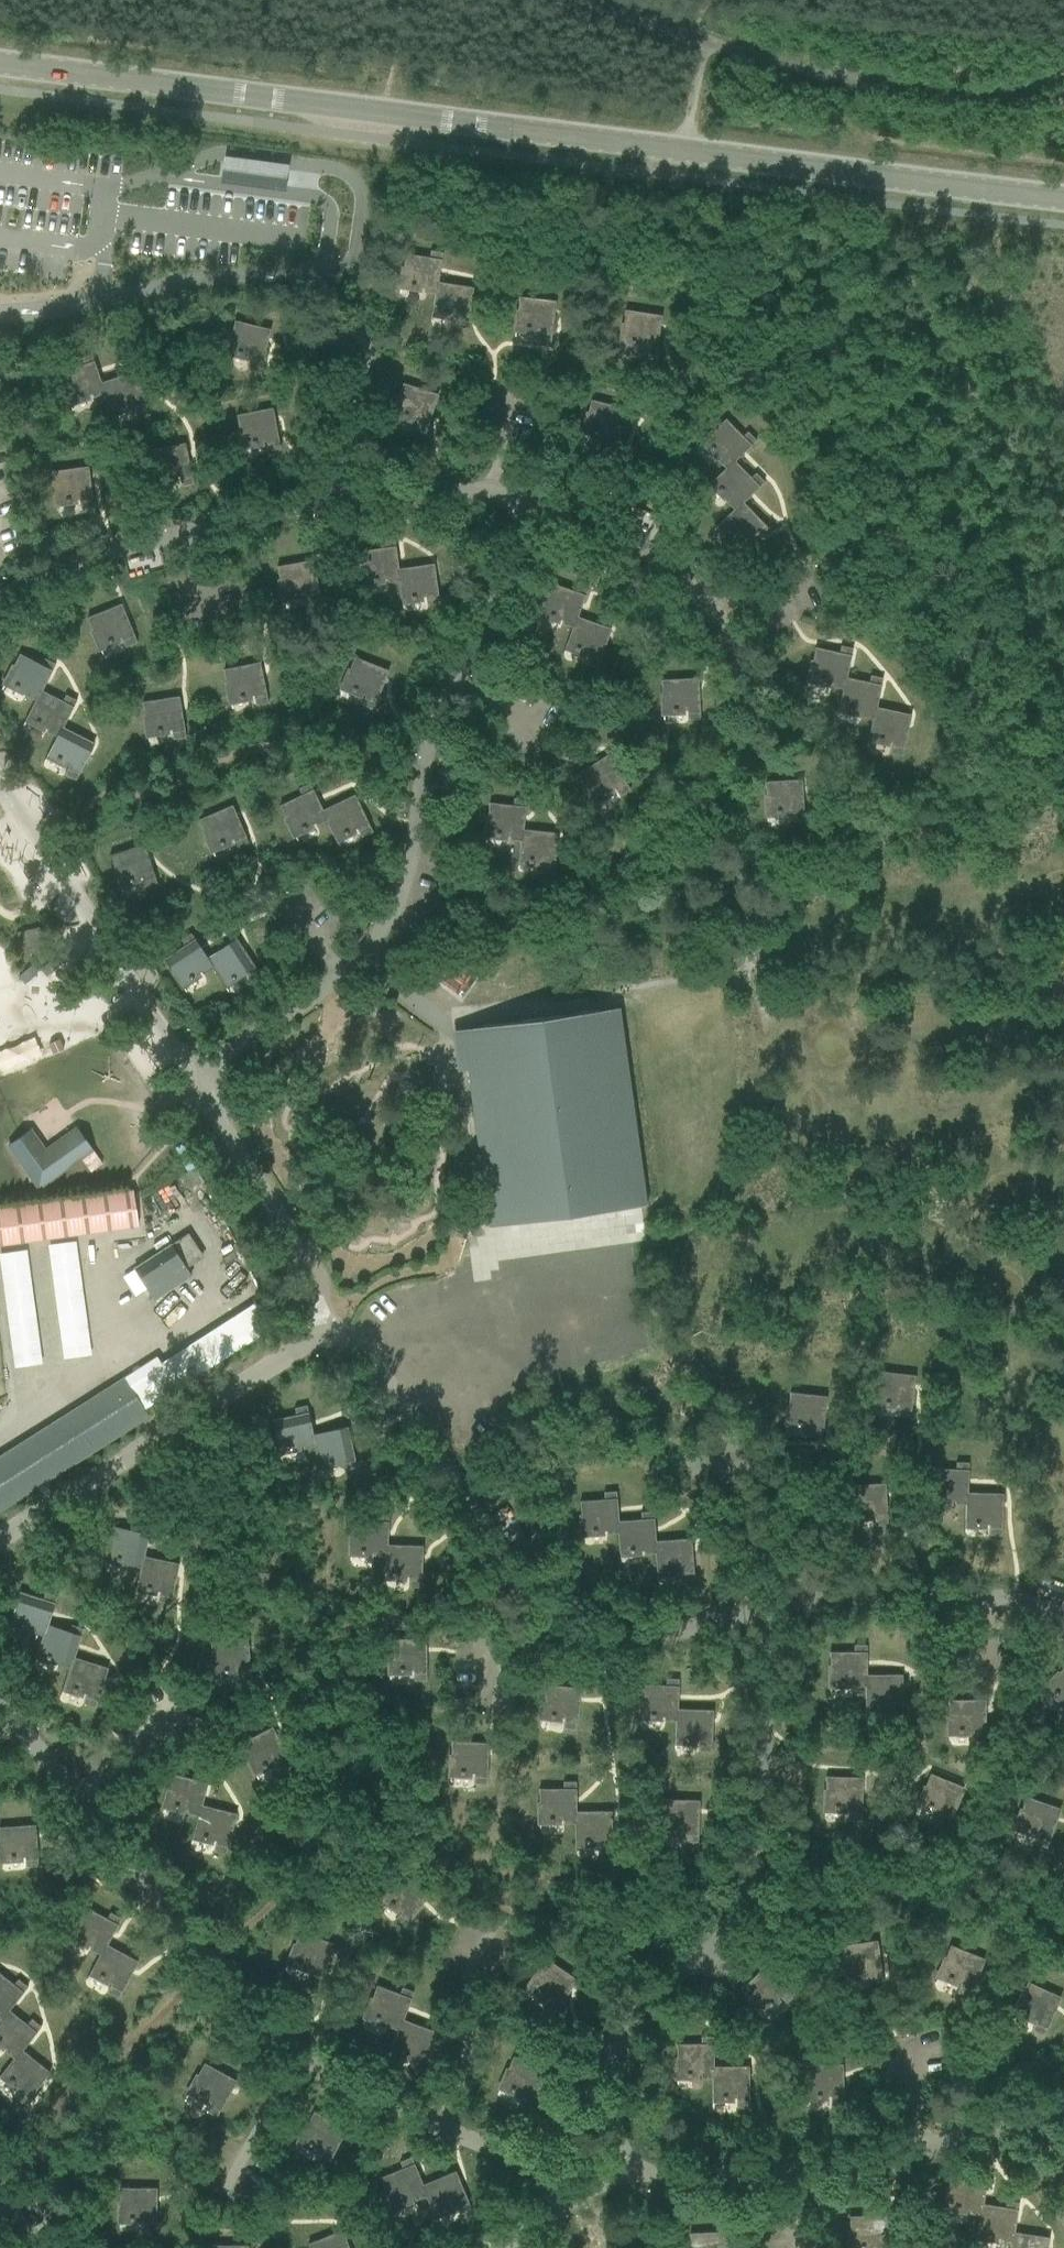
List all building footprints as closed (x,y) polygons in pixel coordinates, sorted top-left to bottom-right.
[(287,169),(223,161),(221,176),(285,184),(287,169)] [(438,282),(443,253),(431,251),(430,258),(406,254),(400,293),(401,293),(402,284),(411,286),(411,287),(414,288),(414,286),(425,288),(424,291),(435,293),(436,293),(438,282)] [(473,288),(438,282),(436,293),(435,293),(431,321),(432,321),(433,312),(442,314),(442,315),(446,316),(446,314),(457,316),(455,326),(467,328),(473,288)] [(519,297),(515,336),(516,336),(517,328),(526,329),(526,330),(529,331),(529,329),(540,330),(539,341),(551,342),(556,301),(519,297)] [(626,310),(620,350),(621,350),(622,341),(631,342),(631,344),(634,344),(635,343),(645,344),(644,355),(656,356),(662,316),(626,310)] [(235,321),(226,359),(227,360),(229,351),(238,353),(237,355),(241,355),(241,354),(252,356),(249,366),(261,369),(271,329),(235,321)] [(94,397),(104,394),(105,393),(101,383),(92,354),(80,358),(83,365),(60,373),(72,410),(73,410),(71,402),(79,399),(79,400),(83,399),(83,397),(93,394),(94,397)] [(135,371),(101,383),(105,393),(104,394),(113,420),(114,420),(112,412),(120,409),(120,410),(124,409),(123,408),(134,404),(137,414),(148,410),(135,371)] [(403,383),(391,421),(392,421),(395,413),(403,416),(403,417),(406,418),(407,417),(417,420),(414,430),(426,433),(438,394),(403,383)] [(591,400),(582,438),(583,439),(585,430),(593,432),(593,434),(597,435),(597,433),(607,436),(605,446),(616,449),(627,409),(591,400)] [(237,415),(244,454),(245,454),(244,445),(252,443),(253,445),(257,444),(256,443),(267,440),(269,451),(280,448),(273,408),(237,415)] [(735,461),(756,440),(748,432),(743,437),(726,419),(697,447),(698,447),(704,441),(711,448),(710,449),(712,451),(713,450),(721,458),(718,460),(726,468),(726,469),(735,461)] [(149,451),(158,490),(159,490),(157,481),(166,479),(166,481),(170,480),(169,478),(180,476),(182,486),(194,484),(185,443),(149,451)] [(743,502),(764,482),(756,473),(751,478),(735,461),(726,469),(726,468),(706,488),(706,489),(713,483),(719,489),(718,490),(720,493),(722,492),(729,499),(727,502),(734,509),(735,510),(743,502)] [(52,471),(57,511),(58,511),(57,502),(66,501),(66,502),(70,502),(70,500),(81,499),(82,509),(94,507),(88,467),(52,471)] [(735,510),(734,509),(714,529),(715,530),(721,524),(727,530),(726,531),(729,534),(730,533),(737,541),(730,548),(738,556),(768,528),(743,502),(735,510)] [(388,582),(399,580),(400,580),(398,569),(399,569),(394,539),(383,541),(384,548),(359,551),(365,591),(366,591),(365,582),(373,581),(374,582),(377,582),(377,580),(388,579),(388,582)] [(313,560),(277,566),(285,606),(286,605),(284,597),(293,595),(293,597),(297,596),(297,594),(307,592),(309,603),(321,600),(313,560)] [(400,580),(399,580),(403,608),(404,608),(403,599),(412,598),(412,600),(416,599),(416,598),(426,596),(428,606),(439,605),(434,564),(399,569),(398,569),(400,580)] [(577,617),(578,617),(588,589),(576,585),(574,591),(551,583),(538,620),(539,621),(542,612),(550,615),(549,617),(553,618),(553,617),(564,620),(562,623),(573,627),(577,617)] [(121,604),(88,618),(103,655),(104,654),(100,646),(109,643),(109,644),(113,643),(112,641),(122,637),(126,647),(137,642),(121,604)] [(611,629),(578,617),(577,617),(573,627),(564,654),(565,654),(567,646),(576,649),(575,650),(579,652),(579,650),(589,654),(586,663),(597,667),(611,629)] [(846,678),(847,678),(853,649),(841,646),(840,653),(816,648),(808,687),(810,678),(819,680),(819,681),(822,682),(823,681),(833,683),(832,686),(843,688),(844,689),(846,678)] [(20,654),(6,681),(15,686),(14,687),(18,689),(18,687),(28,692),(26,695),(36,700),(37,701),(41,690),(42,691),(55,664),(45,659),(42,665),(20,654)] [(389,671),(355,657),(340,694),(341,695),(344,686),(353,690),(352,691),(356,692),(356,691),(366,695),(363,705),(374,709),(389,671)] [(224,670),(232,708),(233,708),(231,700),(240,698),(240,699),(244,698),(244,697),(254,695),(257,705),(268,703),(260,662),(224,670)] [(862,716),(873,718),(876,707),(883,678),(871,676),(869,682),(847,678),(846,678),(844,689),(843,688),(837,716),(838,716),(840,708),(849,710),(848,711),(852,712),(852,711),(863,713),(862,716)] [(662,680),(664,720),(665,720),(664,711),(673,710),(673,712),(677,712),(677,710),(688,710),(688,720),(700,719),(698,678),(662,680)] [(36,700),(27,718),(36,722),(35,724),(39,725),(39,724),(49,729),(47,732),(57,737),(58,737),(63,727),(77,701),(66,695),(63,701),(42,691),(41,690),(37,701),(36,700)] [(143,702),(149,742),(150,741),(149,733),(158,731),(158,733),(161,732),(161,731),(172,729),(174,739),(186,737),(179,696),(143,702)] [(873,718),(867,746),(868,746),(870,737),(879,739),(878,741),(882,742),(882,740),(893,742),(891,752),(903,755),(911,715),(876,707),(873,718)] [(65,774),(76,780),(94,743),(63,727),(58,737),(57,737),(48,754),(57,759),(56,760),(60,762),(60,761),(70,765),(65,774)] [(608,755),(577,775),(599,808),(600,807),(595,800),(602,795),(603,796),(606,794),(606,793),(615,787),(620,796),(630,789),(608,755)] [(802,780),(765,782),(768,821),(769,821),(768,813),(777,812),(777,814),(781,813),(781,812),(791,811),(792,821),(804,821),(802,780)] [(280,806),(298,841),(295,833),(303,829),(303,830),(307,829),(306,827),(315,823),(317,826),(327,821),(322,811),(323,810),(310,783),(299,789),(302,795),(280,806)] [(327,821),(339,846),(340,846),(336,838),(344,834),(345,836),(348,834),(348,833),(357,828),(362,837),(373,832),(355,795),(323,810),(322,811),(327,821)] [(523,829),(523,830),(526,800),(514,799),(514,805),(490,803),(485,842),(486,843),(487,834),(496,835),(496,836),(500,837),(500,835),(510,836),(510,839),(521,841),(522,841),(523,829)] [(199,820),(215,856),(212,848),(220,844),(221,846),(224,844),(224,843),(234,838),(238,848),(249,843),(232,805),(199,820)] [(558,833),(523,830),(523,829),(522,841),(521,841),(518,869),(519,869),(520,860),(529,861),(529,863),(532,863),(533,862),(543,863),(542,873),(554,874),(558,833)] [(110,855),(120,885),(123,893),(120,884),(129,881),(130,883),(133,882),(133,880),(143,877),(146,886),(158,883),(144,844),(110,855)] [(24,959),(46,954),(39,927),(18,932),(24,959)] [(164,959),(181,984),(186,992),(187,991),(182,984),(189,979),(190,980),(193,978),(193,977),(202,971),(203,974),(213,968),(207,958),(191,933),(181,939),(185,945),(164,959)] [(213,968),(228,992),(229,991),(224,984),(232,979),(232,980),(236,978),(235,977),(244,971),(249,979),(259,973),(237,938),(207,958),(213,968)] [(31,965),(18,976),(25,983),(37,972),(31,965)] [(464,1048),(489,1227),(647,1205),(620,1007),(481,1026),(483,1035),(470,1037),(471,1047),(464,1048)] [(7,1143),(39,1187),(94,1147),(78,1125),(45,1149),(29,1127),(7,1143)] [(51,1237),(116,1229),(138,1226),(133,1190),(46,1201),(0,1208),(0,1244),(51,1237)] [(180,1239),(134,1268),(154,1299),(191,1275),(186,1268),(204,1256),(189,1234),(180,1239)] [(51,1240),(61,1355),(89,1352),(79,1238),(51,1240)] [(0,1250),(0,1267),(12,1364),(43,1361),(29,1246),(0,1250)] [(146,1364),(0,1456),(0,1511),(149,1416),(145,1409),(276,1325),(263,1296),(160,1363),(157,1356),(146,1364)] [(915,1376),(879,1371),(874,1411),(875,1411),(876,1402),(885,1403),(885,1405),(889,1405),(889,1404),(899,1405),(898,1415),(910,1416),(915,1376)] [(790,1392),(786,1432),(787,1432),(788,1423),(797,1424),(796,1426),(800,1426),(800,1425),(811,1426),(810,1436),(822,1437),(827,1397),(790,1392)] [(297,1415),(273,1420),(281,1459),(282,1459),(280,1450),(289,1448),(289,1450),(293,1449),(292,1447),(303,1445),(304,1448),(314,1446),(315,1446),(313,1435),(307,1406),(295,1408),(297,1415)] [(315,1446),(314,1446),(320,1474),(321,1474),(319,1465),(328,1463),(328,1464),(332,1463),(332,1462),(343,1460),(345,1470),(356,1467),(348,1427),(313,1435),(315,1446)] [(955,1504),(966,1504),(967,1504),(967,1493),(968,1493),(969,1463),(957,1462),(956,1469),(932,1469),(931,1508),(932,1508),(932,1500),(941,1500),(941,1501),(944,1501),(944,1500),(955,1500),(955,1504)] [(849,1486),(851,1525),(852,1525),(851,1516),(860,1516),(860,1517),(864,1517),(864,1516),(875,1515),(876,1525),(888,1524),(885,1483),(849,1486)] [(618,1521),(619,1521),(616,1492),(604,1492),(605,1499),(580,1501),(584,1541),(585,1541),(584,1532),(593,1531),(593,1533),(597,1533),(596,1531),(607,1530),(607,1533),(618,1533),(619,1532),(618,1521)] [(1003,1494),(968,1493),(967,1493),(967,1504),(966,1504),(965,1532),(966,1532),(966,1523),(975,1524),(975,1525),(979,1525),(979,1524),(990,1524),(990,1534),(1001,1535),(1003,1494)] [(655,1541),(656,1541),(653,1511),(641,1512),(642,1519),(619,1521),(618,1521),(619,1532),(618,1533),(621,1561),(622,1561),(621,1552),(630,1551),(630,1553),(634,1552),(634,1551),(644,1550),(644,1554),(655,1553),(656,1552),(655,1541)] [(352,1520),(350,1560),(351,1560),(352,1551),(361,1552),(360,1553),(364,1553),(364,1552),(375,1552),(375,1556),(386,1556),(387,1545),(389,1515),(377,1514),(376,1521),(352,1520)] [(144,1556),(150,1527),(139,1525),(137,1532),(113,1527),(105,1566),(106,1566),(108,1557),(117,1559),(116,1560),(120,1561),(120,1560),(131,1562),(130,1565),(141,1567),(144,1556)] [(656,1552),(655,1553),(658,1581),(659,1581),(658,1572),(667,1571),(667,1573),(671,1572),(671,1571),(681,1570),(682,1580),(694,1579),(691,1538),(656,1541),(655,1541),(656,1552)] [(423,1546),(387,1545),(386,1556),(385,1585),(386,1585),(386,1575),(395,1576),(395,1577),(399,1578),(399,1576),(410,1576),(409,1587),(421,1587),(423,1546)] [(141,1567),(135,1595),(136,1595),(138,1587),(147,1588),(146,1590),(150,1591),(150,1589),(161,1591),(159,1601),(171,1604),(179,1563),(144,1556),(141,1567)] [(20,1592),(11,1621),(8,1630),(9,1630),(12,1621),(20,1624),(20,1625),(23,1627),(24,1625),(34,1628),(33,1632),(43,1635),(44,1635),(47,1624),(48,1625),(57,1596),(46,1593),(43,1599),(20,1592)] [(74,1657),(84,1629),(72,1625),(70,1632),(48,1625),(47,1624),(44,1635),(43,1635),(35,1662),(38,1654),(47,1657),(46,1658),(50,1659),(50,1658),(60,1661),(59,1664),(70,1668),(74,1657)] [(247,1638),(211,1642),(215,1681),(216,1681),(215,1672),(224,1671),(224,1673),(228,1672),(228,1671),(238,1670),(240,1680),(252,1679),(247,1638)] [(426,1639),(390,1639),(390,1679),(391,1679),(391,1670),(400,1670),(400,1672),(403,1672),(403,1670),(414,1670),(414,1680),(426,1680),(426,1639)] [(866,1675),(867,1675),(866,1645),(854,1645),(854,1652),(830,1652),(830,1692),(831,1692),(831,1683),(840,1683),(840,1685),(844,1684),(844,1683),(855,1683),(855,1686),(866,1686),(866,1675)] [(108,1668),(74,1657),(70,1668),(61,1695),(62,1695),(65,1686),(73,1689),(73,1691),(77,1692),(77,1690),(87,1694),(84,1704),(96,1707),(108,1668)] [(1041,1692),(1042,1692),(1048,1686),(1054,1692),(1053,1693),(1056,1696),(1057,1695),(1063,1701),(1063,1667),(1041,1692)] [(902,1675),(867,1675),(866,1675),(866,1686),(866,1715),(867,1715),(867,1706),(875,1706),(875,1707),(879,1707),(879,1706),(890,1706),(890,1716),(902,1716),(902,1675)] [(665,1720),(676,1720),(677,1720),(677,1709),(679,1679),(667,1679),(666,1686),(642,1685),(640,1724),(641,1724),(642,1715),(651,1716),(651,1717),(654,1717),(654,1716),(665,1716),(665,1720)] [(545,1684),(540,1724),(541,1724),(542,1715),(551,1716),(551,1717),(554,1718),(555,1716),(565,1718),(564,1728),(576,1729),(581,1689),(545,1684)] [(949,1700),(949,1740),(950,1740),(950,1731),(959,1731),(959,1732),(962,1732),(962,1731),(973,1731),(973,1741),(985,1741),(985,1700),(949,1700)] [(677,1720),(676,1720),(675,1748),(676,1748),(676,1740),(685,1740),(685,1741),(689,1742),(689,1740),(700,1740),(699,1751),(711,1751),(713,1710),(677,1709),(677,1720)] [(240,1744),(258,1779),(259,1778),(255,1770),(263,1766),(263,1768),(267,1766),(266,1765),(276,1760),(280,1769),(291,1764),(272,1727),(240,1744)] [(450,1781),(451,1781),(451,1772),(460,1772),(460,1774),(464,1774),(464,1773),(475,1773),(475,1783),(487,1784),(488,1743),(452,1741),(450,1781)] [(202,1805),(209,1776),(198,1773),(196,1780),(173,1774),(163,1812),(164,1813),(166,1804),(174,1806),(174,1808),(178,1809),(178,1807),(188,1810),(187,1813),(198,1816),(199,1816),(202,1805)] [(931,1774),(916,1811),(917,1811),(920,1803),(928,1806),(927,1807),(931,1809),(932,1808),(942,1812),(938,1821),(949,1826),(964,1787),(931,1774)] [(826,1776),(825,1816),(826,1816),(826,1807),(835,1807),(835,1809),(839,1809),(839,1808),(850,1808),(850,1818),(861,1819),(863,1777),(826,1776)] [(564,1823),(575,1823),(576,1823),(575,1812),(576,1812),(576,1782),(564,1782),(564,1789),(539,1789),(540,1829),(541,1829),(541,1820),(550,1820),(550,1821),(553,1821),(553,1820),(564,1820),(564,1823)] [(1026,1797),(1013,1834),(1014,1834),(1017,1826),(1025,1829),(1025,1830),(1028,1832),(1029,1830),(1039,1834),(1035,1843),(1047,1848),(1061,1809),(1026,1797)] [(663,1799),(661,1839),(662,1839),(662,1830),(671,1830),(671,1832),(675,1832),(675,1831),(686,1831),(686,1841),(698,1842),(699,1801),(663,1799)] [(199,1816),(198,1816),(191,1843),(192,1843),(194,1835),(203,1837),(202,1839),(206,1840),(207,1838),(217,1841),(215,1851),(226,1854),(236,1814),(202,1805),(199,1816)] [(611,1811),(576,1812),(575,1812),(576,1823),(575,1823),(575,1851),(576,1851),(576,1842),(585,1842),(585,1844),(589,1844),(589,1842),(600,1842),(600,1852),(612,1852),(611,1811)] [(0,1827),(0,1838),(2,1867),(3,1867),(2,1858),(11,1857),(11,1859),(15,1859),(15,1857),(26,1856),(27,1867),(38,1866),(36,1825),(0,1827)] [(400,1872),(377,1904),(378,1905),(383,1898),(390,1903),(389,1904),(392,1906),(393,1905),(402,1911),(396,1920),(406,1927),(430,1893),(400,1872)] [(91,1949),(101,1954),(107,1944),(107,1945),(121,1918),(111,1913),(107,1919),(86,1907),(67,1942),(68,1943),(72,1935),(80,1939),(79,1941),(82,1942),(83,1941),(92,1946),(91,1949)] [(286,1969),(287,1969),(290,1961),(298,1964),(298,1965),(301,1966),(302,1965),(312,1969),(308,1978),(320,1983),(334,1944),(300,1931),(286,1969)] [(877,1940),(841,1946),(847,1985),(848,1985),(846,1976),(855,1975),(855,1976),(859,1976),(859,1974),(869,1973),(871,1983),(883,1981),(877,1940)] [(138,1961),(107,1945),(107,1944),(101,1954),(87,1979),(88,1980),(92,1972),(100,1976),(99,1977),(103,1979),(103,1978),(113,1983),(108,1992),(119,1997),(138,1961)] [(936,1982),(937,1982),(940,1974),(948,1978),(948,1979),(951,1980),(952,1979),(962,1983),(958,1993),(969,1997),(984,1959),(951,1945),(936,1982)] [(547,1959),(525,1992),(530,1985),(538,1990),(537,1991),(540,1993),(541,1992),(550,1998),(544,2007),(554,2013),(577,1979),(547,1959)] [(768,1964),(741,1989),(768,2018),(762,2011),(769,2005),(770,2006),(773,2004),(772,2002),(780,1995),(787,2003),(795,1995),(768,1964)] [(1,2018),(2,2019),(9,2010),(28,1987),(19,1979),(14,1985),(0,1973),(0,2017),(1,2018)] [(1028,1982),(1011,2018),(1012,2018),(1016,2010),(1024,2014),(1023,2016),(1027,2017),(1027,2016),(1037,2020),(1033,2029),(1044,2034),(1061,1997),(1028,1982)] [(388,2026),(398,2030),(399,2030),(403,2019),(403,2020),(414,1992),(403,1987),(400,1994),(377,1985),(363,2023),(364,2023),(367,2015),(376,2018),(375,2019),(379,2020),(379,2019),(389,2023),(388,2026)] [(15,2058),(15,2059),(22,2050),(23,2050),(41,2027),(32,2019),(27,2025),(9,2010),(2,2019),(1,2018),(0,2020),(0,2042),(8,2049),(6,2051),(15,2058)] [(436,2032),(403,2020),(403,2019),(399,2030),(398,2030),(388,2056),(389,2057),(392,2049),(401,2052),(400,2053),(404,2054),(404,2053),(414,2057),(411,2066),(422,2070),(436,2032)] [(677,2044),(677,2084),(678,2084),(678,2075),(687,2075),(687,2076),(691,2076),(691,2075),(701,2074),(701,2078),(713,2078),(713,2066),(714,2066),(713,2037),(702,2037),(701,2044),(677,2044)] [(23,2050),(22,2050),(15,2059),(15,2058),(0,2077),(0,2078),(3,2074),(10,2080),(9,2081),(12,2083),(13,2082),(22,2089),(15,2097),(24,2104),(50,2072),(23,2050)] [(498,2093),(499,2093),(502,2085),(510,2089),(510,2090),(513,2092),(514,2090),(524,2095),(520,2104),(531,2109),(547,2071),(514,2057),(498,2093)] [(205,2063),(186,2098),(191,2091),(198,2095),(198,2096),(201,2098),(202,2097),(211,2102),(206,2111),(217,2116),(237,2081),(205,2063)] [(806,2065),(807,2105),(808,2105),(808,2096),(817,2096),(817,2098),(821,2097),(821,2096),(831,2095),(832,2106),(844,2105),(842,2064),(806,2065)] [(713,2078),(713,2106),(714,2106),(714,2097),(723,2097),(723,2099),(726,2099),(726,2097),(737,2097),(737,2107),(749,2107),(749,2066),(714,2066),(713,2066),(713,2078)] [(314,2112),(296,2147),(297,2147),(301,2140),(309,2144),(308,2145),(311,2147),(312,2145),(322,2150),(317,2160),(328,2165),(346,2129),(314,2112)] [(381,2178),(396,2214),(397,2214),(393,2206),(401,2202),(402,2204),(405,2202),(405,2201),(415,2197),(416,2200),(426,2196),(427,2195),(422,2185),(423,2185),(412,2157),(401,2162),(403,2168),(381,2178)] [(427,2195),(426,2196),(437,2222),(438,2221),(435,2213),(443,2210),(443,2211),(447,2210),(446,2208),(456,2204),(460,2214),(471,2209),(456,2171),(423,2185),(422,2185),(427,2195)] [(951,2176),(944,2215),(945,2215),(947,2206),(956,2208),(955,2209),(959,2210),(959,2208),(970,2210),(969,2213),(980,2215),(981,2215),(982,2204),(983,2204),(988,2174),(976,2173),(975,2179),(951,2176)] [(144,2219),(144,2229),(156,2229),(157,2188),(120,2188),(120,2227),(121,2227),(121,2219),(130,2219),(130,2220),(134,2220),(134,2219),(144,2219)] [(1014,2232),(1019,2203),(1007,2201),(1006,2207),(983,2204),(982,2204),(981,2215),(980,2215),(976,2243),(977,2243),(978,2234),(987,2236),(987,2237),(990,2238),(991,2236),(1001,2238),(1000,2241),(1011,2243),(1012,2243),(1014,2232)] [(850,2216),(851,2247),(852,2247),(861,2247),(865,2247),(875,2246),(875,2247),(887,2247),(886,2215),(850,2216)] [(310,2247),(349,2247),(342,2230),(308,2244),(310,2247)] [(690,2233),(691,2247),(727,2247),(726,2231),(690,2233)] [(1011,2243),(1011,2247),(1047,2247),(1049,2237),(1014,2232),(1012,2243),(1011,2243)]
